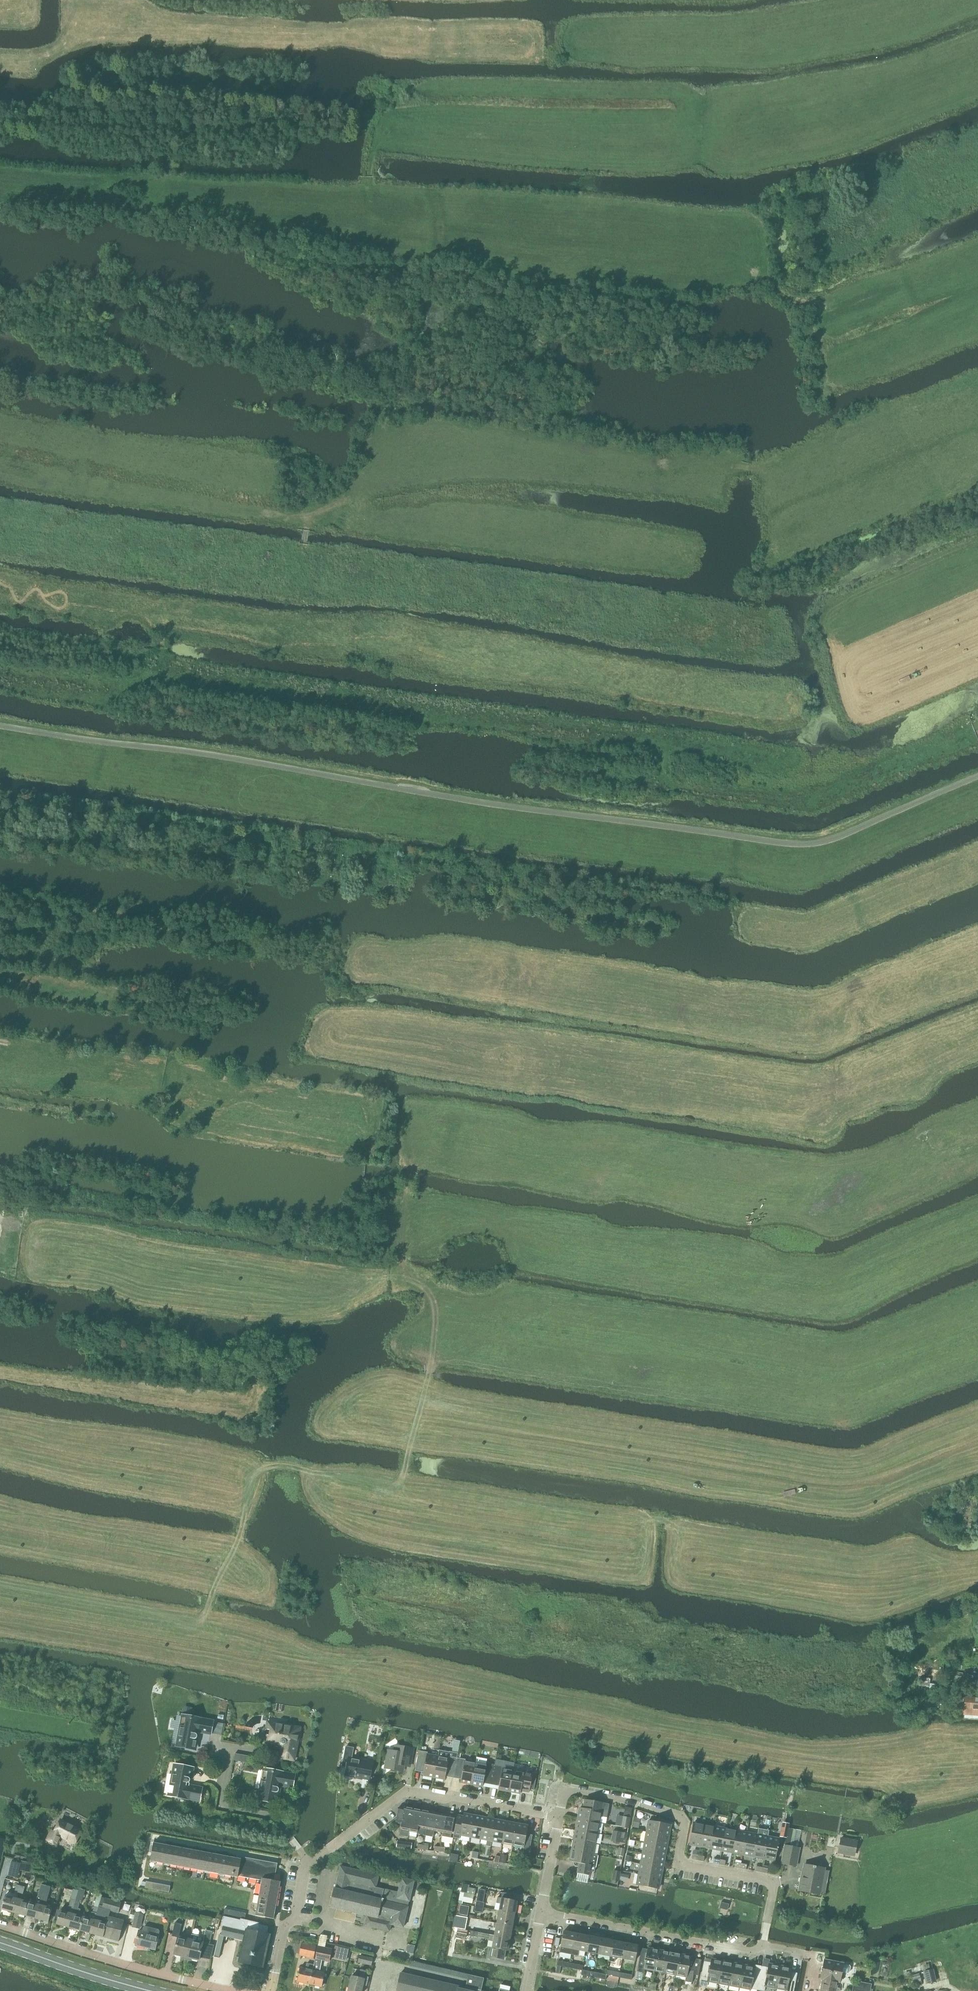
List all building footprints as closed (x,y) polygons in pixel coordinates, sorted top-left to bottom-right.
[(290,1350),(274,1360),(280,1369),(296,1359),(290,1350)] [(970,1698),(970,1699),(959,1698),(958,1711),(964,1711),(964,1715),(977,1716),(977,1699),(970,1698)] [(184,1716),(178,1746),(196,1749),(198,1740),(197,1739),(198,1738),(198,1737),(198,1736),(198,1735),(197,1734),(196,1734),(197,1731),(211,1734),(213,1722),(201,1720),(184,1716)] [(293,1759),(299,1730),(269,1724),(268,1730),(267,1729),(265,1730),(264,1734),(265,1736),(267,1736),(266,1742),(284,1745),(282,1757),(293,1759)] [(389,1751),(385,1768),(397,1771),(404,1766),(406,1766),(410,1767),(413,1749),(401,1747),(395,1746),(393,1752),(389,1751)] [(358,1761),(351,1759),(353,1748),(346,1747),(343,1762),(348,1763),(346,1775),(370,1780),(373,1763),(366,1762),(366,1760),(358,1759),(358,1761)] [(438,1756),(434,1777),(445,1779),(446,1777),(454,1778),(458,1753),(455,1752),(454,1757),(449,1756),(449,1752),(439,1750),(438,1756)] [(434,1777),(438,1756),(428,1754),(428,1752),(419,1751),(415,1771),(423,1772),(423,1775),(434,1777)] [(458,1753),(454,1778),(461,1780),(461,1782),(472,1784),(476,1763),(466,1761),(466,1759),(460,1758),(461,1754),(458,1753)] [(476,1763),(472,1784),(483,1786),(484,1784),(492,1785),(495,1765),(487,1763),(487,1760),(477,1758),(476,1763)] [(495,1765),(492,1785),(499,1787),(498,1789),(510,1791),(514,1770),(503,1768),(504,1766),(499,1766),(500,1761),(496,1760),(495,1765)] [(187,1786),(188,1783),(189,1783),(190,1783),(190,1782),(191,1782),(191,1781),(191,1780),(191,1779),(191,1778),(193,1769),(176,1766),(170,1795),(188,1798),(199,1801),(202,1789),(187,1786)] [(279,1794),(278,1793),(279,1792),(279,1791),(279,1790),(279,1789),(278,1788),(277,1788),(278,1785),(292,1787),(294,1776),(283,1773),(265,1770),(259,1799),(277,1803),(279,1794)] [(514,1770),(510,1791),(521,1794),(521,1791),(529,1792),(530,1789),(534,1790),(537,1776),(533,1775),(533,1772),(524,1770),(524,1772),(514,1770)] [(580,1808),(578,1819),(600,1823),(601,1817),(607,1818),(609,1804),(608,1804),(592,1801),(585,1800),(583,1808),(580,1808)] [(398,1808),(396,1823),(402,1824),(400,1834),(401,1836),(408,1837),(409,1832),(414,1809),(405,1807),(404,1809),(398,1808)] [(414,1809),(410,1832),(417,1833),(418,1828),(419,1828),(422,1810),(414,1809)] [(417,1833),(417,1834),(425,1836),(426,1830),(427,1830),(430,1812),(422,1810),(419,1828),(418,1828),(417,1833)] [(425,1836),(433,1838),(435,1831),(438,1813),(430,1812),(427,1830),(426,1830),(425,1836)] [(443,1833),(447,1815),(438,1813),(435,1831),(443,1833)] [(471,1838),(475,1816),(464,1814),(462,1823),(456,1822),(453,1838),(460,1839),(460,1836),(471,1838)] [(443,1833),(442,1837),(451,1838),(451,1834),(452,1835),(455,1817),(447,1815),(443,1833)] [(481,1840),(485,1818),(475,1816),(471,1838),(481,1840)] [(624,1816),(622,1828),(629,1829),(631,1818),(624,1816)] [(641,1818),(635,1817),(632,1827),(639,1828),(641,1818)] [(485,1818),(481,1840),(487,1841),(486,1846),(491,1847),(492,1842),(496,1820),(485,1818)] [(598,1834),(600,1823),(578,1819),(576,1829),(598,1834)] [(75,1845),(76,1844),(82,1831),(62,1820),(56,1831),(53,1829),(47,1840),(57,1846),(62,1836),(68,1839),(68,1842),(72,1844),(73,1843),(75,1845)] [(503,1844),(507,1822),(496,1820),(492,1842),(503,1844)] [(648,1832),(668,1836),(670,1825),(650,1821),(648,1832)] [(507,1822),(503,1844),(513,1846),(517,1824),(507,1822)] [(782,1823),(780,1837),(787,1838),(789,1824),(782,1823)] [(517,1824),(513,1846),(524,1848),(524,1849),(530,1850),(533,1835),(527,1834),(528,1826),(517,1824)] [(701,1846),(705,1826),(694,1824),(690,1844),(701,1846)] [(711,1848),(715,1828),(705,1826),(701,1846),(711,1848)] [(722,1850),(726,1830),(715,1828),(711,1848),(722,1850)] [(596,1844),(598,1834),(576,1829),(574,1840),(596,1844)] [(758,1836),(754,1856),(764,1858),(768,1838),(769,1831),(759,1829),(758,1836)] [(732,1852),(736,1832),(726,1830),(722,1850),(732,1852)] [(613,1831),(612,1837),(621,1838),(626,1839),(627,1833),(622,1832),(613,1831)] [(666,1846),(668,1836),(648,1832),(646,1843),(666,1846)] [(743,1854),(747,1834),(736,1832),(732,1852),(743,1854)] [(754,1856),(758,1836),(747,1834),(743,1854),(754,1856)] [(779,1840),(768,1838),(764,1858),(775,1860),(779,1840)] [(840,1838),(837,1854),(855,1857),(858,1841),(840,1838)] [(594,1855),(596,1844),(574,1840),(572,1851),(594,1855)] [(166,1864),(170,1846),(154,1843),(150,1861),(166,1864)] [(664,1857),(666,1846),(646,1843),(644,1853),(664,1857)] [(180,1867),(183,1848),(170,1846),(166,1864),(180,1867)] [(785,1846),(782,1864),(796,1866),(800,1849),(798,1848),(790,1847),(785,1846)] [(191,1869),(195,1851),(183,1848),(180,1867),(191,1869)] [(205,1872),(209,1853),(195,1851),(191,1869),(205,1872)] [(572,1851),(570,1862),(575,1863),(575,1864),(577,1866),(580,1867),(579,1869),(578,1873),(589,1875),(590,1871),(595,1872),(596,1866),(598,1856),(594,1855),(572,1851)] [(219,1874),(222,1856),(209,1853),(205,1872),(219,1874)] [(662,1868),(664,1857),(644,1853),(642,1864),(662,1868)] [(238,1876),(241,1859),(222,1856),(219,1874),(238,1878),(238,1876)] [(254,1879),(258,1860),(241,1857),(241,1859),(238,1876),(254,1879)] [(259,1895),(278,1898),(281,1882),(274,1881),(277,1864),(258,1860),(254,1879),(262,1880),(259,1895)] [(660,1878),(662,1868),(642,1864),(640,1874),(660,1878)] [(819,1894),(824,1869),(805,1865),(800,1891),(819,1894)] [(426,1881),(357,1867),(354,1886),(358,1887),(354,1908),(359,1909),(358,1914),(356,1929),(404,1939),(408,1919),(418,1921),(426,1881)] [(614,1871),(612,1881),(619,1882),(621,1872),(614,1871)] [(658,1889),(660,1878),(640,1874),(637,1885),(658,1889)] [(142,1882),(141,1886),(145,1887),(145,1888),(169,1893),(170,1886),(146,1882),(142,1882)] [(41,1905),(46,1886),(41,1885),(36,1904),(29,1902),(25,1916),(37,1919),(41,1905)] [(41,1905),(37,1919),(49,1922),(53,1908),(45,1906),(47,1901),(51,1887),(46,1886),(42,1900),(41,1905)] [(60,1910),(56,1924),(68,1928),(72,1913),(73,1914),(75,1907),(80,1889),(74,1888),(71,1899),(69,1905),(70,1905),(70,1907),(69,1906),(67,1912),(60,1910)] [(72,1913),(68,1928),(79,1931),(83,1916),(79,1915),(81,1910),(78,1909),(79,1908),(80,1902),(82,1902),(85,1891),(80,1889),(75,1907),(73,1914),(72,1913)] [(499,1911),(515,1914),(517,1901),(514,1901),(515,1895),(503,1893),(502,1898),(497,1898),(496,1903),(500,1904),(499,1911)] [(2,1909),(14,1913),(17,1899),(5,1895),(2,1909)] [(274,1919),(278,1898),(259,1895),(255,1916),(274,1919)] [(99,1907),(102,1898),(98,1896),(93,1913),(91,1919),(83,1916),(79,1931),(92,1934),(99,1907)] [(25,1916),(29,1902),(17,1899),(14,1913),(25,1916)] [(104,1937),(109,1917),(111,1911),(119,1913),(121,1903),(106,1899),(103,1908),(102,1908),(99,1907),(92,1934),(104,1937)] [(513,1926),(515,1914),(499,1911),(497,1923),(513,1926)] [(135,1913),(132,1928),(141,1929),(143,1915),(135,1913)] [(223,1926),(221,1935),(224,1935),(224,1936),(238,1939),(243,1941),(239,1962),(264,1968),(271,1934),(267,1934),(269,1926),(259,1924),(260,1923),(241,1918),(240,1920),(224,1916),(222,1926),(223,1926)] [(109,1917),(104,1937),(119,1941),(124,1921),(109,1917)] [(186,1958),(191,1939),(179,1937),(182,1924),(175,1923),(172,1936),(178,1938),(174,1955),(186,1958)] [(510,1938),(513,1926),(497,1923),(494,1936),(510,1938)] [(160,1931),(159,1929),(145,1926),(144,1927),(143,1931),(139,1930),(136,1945),(156,1950),(160,1931)] [(191,1939),(186,1958),(199,1961),(203,1943),(210,1945),(213,1932),(206,1930),(204,1937),(192,1934),(191,1939)] [(457,1930),(455,1939),(469,1942),(470,1936),(478,1938),(479,1933),(471,1931),(464,1930),(464,1931),(457,1930)] [(564,1931),(561,1948),(560,1953),(572,1955),(576,1934),(564,1931)] [(489,1934),(487,1941),(493,1942),(492,1948),(490,1958),(504,1960),(505,1951),(506,1951),(508,1951),(510,1938),(494,1936),(489,1934)] [(589,1936),(576,1934),(572,1955),(578,1956),(579,1951),(586,1952),(589,1936)] [(598,1955),(601,1938),(589,1936),(586,1952),(598,1955)] [(610,1957),(613,1941),(601,1938),(598,1955),(609,1957),(610,1957)] [(610,1957),(609,1957),(609,1962),(615,1963),(615,1958),(622,1959),(626,1943),(613,1941),(610,1957)] [(314,1959),(317,1946),(302,1943),(299,1956),(314,1959)] [(626,1943),(622,1959),(635,1962),(638,1946),(626,1943)] [(314,1965),(310,1984),(322,1987),(325,1973),(320,1972),(322,1960),(329,1962),(332,1949),(318,1946),(314,1965)] [(653,1971),(657,1949),(648,1947),(647,1949),(642,1948),(637,1972),(644,1973),(645,1970),(653,1971)] [(664,1973),(668,1951),(657,1949),(653,1971),(664,1973)] [(675,1975),(679,1953),(668,1951),(664,1973),(675,1975)] [(679,1953),(675,1975),(686,1978),(685,1982),(692,1983),(694,1975),(698,1976),(701,1960),(691,1958),(691,1956),(679,1953)] [(371,1965),(373,1958),(360,1955),(359,1962),(371,1965)] [(701,1976),(700,1985),(707,1987),(708,1981),(719,1983),(723,1962),(712,1960),(711,1963),(704,1962),(701,1976)] [(837,1981),(839,1982),(841,1972),(848,1973),(849,1972),(850,1967),(849,1966),(843,1964),(840,1963),(839,1962),(836,1961),(834,1962),(825,1960),(821,1978),(823,1979),(821,1990),(836,1990),(837,1981)] [(729,1985),(733,1964),(723,1962),(719,1983),(729,1985)] [(310,1984),(314,1965),(307,1963),(306,1969),(300,1968),(297,1982),(310,1984)] [(581,1975),(583,1970),(583,1966),(571,1963),(570,1968),(582,1970),(581,1975)] [(740,1987),(744,1966),(733,1964),(729,1985),(740,1987)] [(757,1990),(762,1966),(755,1965),(754,1968),(744,1966),(740,1987),(757,1990)] [(780,1967),(769,1965),(768,1968),(762,1966),(757,1990),(762,1990),(765,1990),(766,1985),(776,1987),(780,1967)] [(776,1987),(786,1989),(786,1990),(794,1990),(797,1973),(790,1972),(791,1969),(780,1967),(776,1987)] [(348,1990),(362,1990),(363,1985),(367,1986),(369,1977),(365,1976),(366,1971),(361,1970),(359,1977),(352,1976),(348,1990)] [(619,1978),(620,1973),(608,1970),(607,1974),(606,1980),(607,1975),(619,1978)] [(924,1972),(927,1984),(935,1982),(933,1970),(924,1972)] [(397,1990),(481,1990),(484,1978),(468,1975),(467,1980),(465,1988),(401,1973),(397,1990)] [(852,1990),(870,1990),(871,1989),(871,1985),(859,1982),(858,1986),(853,1985),(852,1990)]
